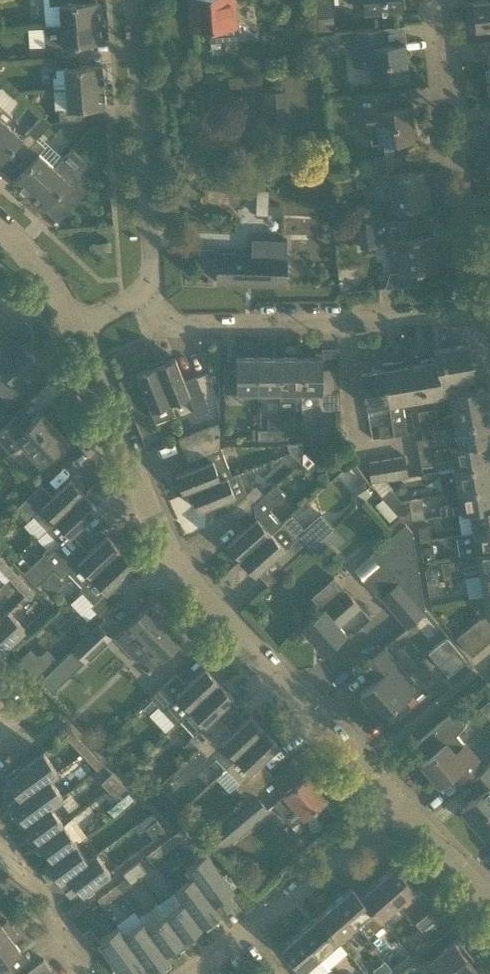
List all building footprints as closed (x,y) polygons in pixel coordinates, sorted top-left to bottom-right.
[(50,24),(98,21),(98,16),(101,14),(101,4),(97,2),(96,0),(76,2),(76,0),(49,0),(50,24)] [(209,28),(210,41),(238,39),(237,26),(236,26),(234,0),(188,0),(191,30),(209,28)] [(365,12),(401,9),(400,0),(363,0),(365,12)] [(472,1),(468,1),(468,3),(472,2),(475,29),(489,28),(489,0),(477,0),(472,1)] [(333,13),(317,15),(319,32),(335,30),(333,13)] [(100,42),(98,21),(50,24),(50,25),(44,25),(46,45),(54,45),(55,56),(80,55),(79,44),(100,42)] [(380,44),(378,27),(350,30),(353,64),(370,63),(372,80),(408,75),(404,42),(380,44)] [(80,66),(80,55),(55,56),(56,76),(53,76),(54,89),(103,85),(101,64),(80,66)] [(55,110),(58,110),(59,121),(84,119),(83,108),(104,106),(103,85),(54,89),(55,110)] [(263,92),(266,119),(289,117),(286,90),(263,92)] [(386,92),(393,91),(393,90),(353,94),(357,129),(377,126),(378,142),(414,138),(411,105),(388,108),(386,92)] [(6,123),(13,116),(0,105),(0,129),(6,123)] [(6,123),(0,129),(0,161),(11,149),(19,157),(36,138),(37,138),(51,123),(42,115),(28,131),(21,137),(6,123)] [(13,180),(29,194),(54,167),(39,153),(45,146),(37,138),(36,138),(19,157),(28,164),(13,180)] [(400,154),(372,157),(359,158),(361,175),(374,173),(375,183),(391,181),(394,207),(403,206),(404,214),(427,212),(426,203),(429,203),(427,181),(423,182),(421,168),(402,170),(400,154)] [(60,160),(54,167),(29,194),(44,208),(59,193),(67,201),(84,182),(60,160)] [(256,189),(255,214),(268,215),(268,213),(281,214),(281,205),(269,205),(269,189),(256,189)] [(415,217),(383,221),(359,223),(361,249),(387,245),(388,255),(399,254),(400,272),(436,268),(433,234),(417,235),(415,217)] [(251,255),(218,254),(217,282),(285,284),(287,239),(273,238),(252,238),(251,255)] [(0,330),(0,367),(4,372),(0,376),(0,392),(9,402),(29,383),(23,376),(39,362),(22,344),(17,348),(0,330)] [(436,360),(403,366),(410,400),(426,398),(427,403),(436,402),(435,396),(449,394),(452,413),(441,415),(441,419),(436,420),(433,409),(417,412),(421,431),(422,431),(427,430),(437,428),(437,427),(447,425),(447,426),(489,419),(484,386),(469,388),(468,378),(474,377),(468,343),(434,349),(436,360)] [(258,392),(258,357),(236,357),(236,368),(224,368),(224,393),(258,392)] [(279,392),(279,357),(258,357),(258,392),(279,392)] [(301,392),(300,357),(279,357),(279,392),(279,399),(301,399),(301,392)] [(334,390),(334,367),(322,367),(322,357),(300,357),(301,392),(314,392),(322,408),(339,408),(340,390),(334,390)] [(175,358),(155,366),(170,403),(190,396),(196,413),(209,408),(196,376),(184,381),(175,358)] [(392,362),(381,364),(388,404),(389,404),(392,424),(391,424),(393,435),(407,433),(402,402),(410,400),(403,366),(392,368),(392,362)] [(365,408),(388,404),(381,364),(380,364),(381,369),(359,373),(365,408)] [(170,403),(155,366),(136,373),(156,422),(175,415),(170,403)] [(15,415),(0,429),(0,440),(11,451),(20,442),(40,462),(66,437),(42,412),(27,427),(15,415)] [(489,419),(447,426),(451,447),(485,442),(489,441),(489,421),(489,419)] [(393,435),(391,424),(379,426),(380,437),(393,435)] [(178,438),(183,450),(215,438),(211,425),(178,438)] [(248,439),(258,438),(257,428),(248,428),(248,439)] [(258,439),(278,439),(281,439),(281,429),(258,429),(258,439)] [(417,439),(419,453),(430,451),(428,437),(427,430),(422,431),(423,438),(417,439)] [(191,491),(231,474),(221,448),(219,449),(219,437),(215,438),(183,450),(187,461),(197,457),(200,464),(176,474),(184,494),(191,491)] [(297,444),(288,443),(290,452),(298,460),(302,464),(302,453),(302,442),(297,442),(297,444)] [(314,442),(304,451),(315,462),(324,453),(314,442)] [(489,463),(485,442),(451,447),(455,469),(489,463)] [(433,464),(430,451),(419,453),(422,466),(433,464)] [(396,479),(409,477),(405,456),(393,458),(396,479)] [(396,479),(393,458),(381,460),(384,481),(396,479)] [(384,481),(381,460),(368,462),(372,483),(384,481)] [(489,463),(455,469),(441,471),(444,492),(448,491),(489,484),(489,469),(489,463)] [(223,501),(238,517),(263,495),(255,486),(247,493),(238,472),(231,475),(231,474),(191,491),(198,510),(223,501)] [(41,484),(15,508),(26,520),(34,513),(48,528),(85,493),(70,478),(52,495),(41,484)] [(263,495),(238,517),(246,526),(227,543),(241,559),(282,521),(269,507),(272,504),(284,494),(275,484),(263,495)] [(448,491),(450,505),(441,506),(442,514),(470,509),(489,506),(489,484),(448,491)] [(392,507),(400,500),(391,489),(382,496),(392,507)] [(55,567),(80,543),(72,534),(99,509),(85,493),(48,528),(58,539),(23,572),(35,585),(55,567)] [(392,507),(405,522),(404,521),(412,519),(408,499),(400,500),(392,507)] [(473,531),(489,528),(489,506),(470,509),(473,531)] [(15,508),(12,511),(23,523),(26,520),(15,508)] [(310,547),(311,546),(332,527),(333,526),(322,514),(300,535),(299,533),(295,536),(282,521),(241,559),(255,575),(274,558),(282,567),(307,544),(310,547)] [(388,590),(381,596),(407,626),(426,611),(412,530),(405,523),(370,553),(381,565),(373,572),(388,590)] [(418,526),(420,541),(432,539),(430,524),(418,526)] [(344,541),(332,527),(311,546),(318,554),(329,544),(332,541),(337,546),(344,541)] [(473,531),(456,534),(459,556),(477,553),(477,552),(489,550),(489,528),(473,531)] [(88,552),(80,543),(55,567),(64,577),(79,563),(92,577),(121,550),(107,535),(88,552)] [(432,539),(420,541),(421,553),(433,551),(432,539)] [(136,565),(121,550),(92,577),(80,589),(93,603),(90,605),(99,615),(125,591),(117,582),(136,565)] [(477,552),(477,553),(479,563),(463,566),(465,577),(481,574),(489,572),(489,550),(477,552)] [(11,567),(3,559),(0,562),(0,568),(5,573),(11,567)] [(5,573),(13,581),(19,576),(11,567),(5,573)] [(438,581),(436,567),(425,569),(427,583),(438,581)] [(52,572),(41,582),(52,594),(63,583),(52,572)] [(485,596),(489,595),(489,572),(481,574),(485,596)] [(21,589),(27,584),(19,576),(13,581),(21,589)] [(438,581),(427,583),(429,596),(440,594),(438,581)] [(21,589),(29,598),(34,592),(27,584),(21,589)] [(339,625),(360,606),(346,590),(325,609),(324,607),(302,627),(324,652),(346,632),(339,625)] [(475,622),(489,640),(489,595),(485,596),(488,617),(480,618),(475,622)] [(114,635),(129,652),(140,641),(159,661),(183,638),(149,603),(114,635)] [(24,627),(8,609),(0,616),(0,650),(24,627)] [(98,622),(84,636),(73,646),(86,659),(111,636),(98,622)] [(466,629),(481,648),(489,640),(475,622),(466,629)] [(481,648),(466,629),(456,637),(472,656),(481,648)] [(447,675),(466,659),(447,636),(428,652),(447,675)] [(385,647),(362,668),(370,677),(376,672),(379,676),(360,693),(384,720),(410,697),(395,681),(406,671),(385,647)] [(34,661),(26,668),(38,681),(40,680),(50,671),(51,669),(43,661),(34,661)] [(176,723),(181,719),(219,682),(205,667),(187,684),(176,672),(151,697),(176,723)] [(234,697),(219,682),(181,719),(194,733),(189,738),(199,748),(224,724),(216,715),(234,697)] [(415,743),(427,757),(421,762),(439,784),(454,771),(461,780),(482,763),(464,743),(456,734),(466,721),(465,720),(464,723),(453,711),(415,743)] [(224,724),(199,748),(193,753),(173,772),(183,783),(216,757),(226,768),(236,758),(265,730),(250,715),(232,732),(224,724)] [(66,735),(73,744),(79,738),(71,730),(66,735)] [(279,745),(265,730),(236,758),(249,772),(239,781),(235,786),(248,799),(254,793),(273,776),(261,763),(279,745)] [(81,752),(87,746),(79,738),(73,744),(81,752)] [(193,753),(199,748),(189,738),(184,743),(193,753)] [(87,746),(81,752),(89,760),(95,755),(87,746)] [(57,770),(44,752),(6,779),(11,785),(3,792),(26,823),(50,805),(63,795),(49,776),(57,770)] [(95,755),(89,760),(97,768),(103,763),(95,755)] [(489,828),(489,762),(470,779),(481,791),(461,809),(483,834),(489,828)] [(101,782),(108,789),(119,780),(112,772),(101,782)] [(292,826),(326,797),(307,774),(285,793),(286,794),(275,804),(292,826)] [(126,787),(119,780),(108,789),(115,797),(126,787)] [(217,844),(234,830),(239,835),(268,810),(254,793),(248,799),(249,800),(225,820),(226,821),(210,835),(217,844)] [(50,805),(26,823),(33,832),(27,836),(34,845),(64,823),(50,805)] [(146,828),(153,838),(165,830),(157,819),(146,828)] [(48,864),(76,843),(78,842),(64,823),(34,845),(40,854),(45,849),(52,859),(47,863),(48,864)] [(174,834),(179,840),(188,833),(184,827),(174,834)] [(170,847),(179,840),(174,834),(165,841),(170,847)] [(160,854),(170,847),(165,841),(156,847),(160,854)] [(76,843),(48,864),(69,893),(78,887),(82,892),(110,871),(96,853),(88,859),(76,843)] [(156,847),(147,854),(151,861),(160,854),(156,847)] [(174,888),(184,902),(202,925),(233,902),(227,893),(233,889),(205,852),(187,866),(193,874),(174,888)] [(407,859),(397,867),(395,864),(377,880),(398,904),(416,889),(415,888),(425,879),(407,859)] [(147,872),(138,860),(130,866),(139,877),(147,872)] [(130,883),(139,877),(130,866),(122,872),(130,883)] [(377,880),(360,895),(381,919),(398,904),(377,880)] [(116,884),(107,891),(111,897),(121,890),(116,884)] [(356,926),(364,919),(374,931),(384,923),(381,919),(360,895),(352,886),(335,901),(356,926)] [(107,891),(98,898),(102,904),(111,897),(107,891)] [(335,901),(317,916),(338,941),(356,926),(335,901)] [(202,925),(184,902),(166,915),(188,944),(196,938),(192,932),(202,925)] [(179,950),(188,944),(166,915),(148,928),(166,952),(175,945),(179,950)] [(317,916),(299,932),(320,957),(338,941),(317,916)] [(450,928),(442,917),(423,932),(432,942),(450,928)] [(13,928),(6,919),(1,923),(0,922),(0,938),(13,928)] [(148,928),(143,921),(125,934),(118,925),(99,939),(103,946),(124,973),(129,973),(132,972),(134,973),(147,973),(170,957),(166,952),(148,928)] [(83,931),(90,941),(97,936),(90,927),(83,931)] [(0,938),(0,973),(10,973),(15,970),(8,960),(21,950),(14,940),(19,936),(13,928),(0,938)] [(299,932),(282,948),(303,972),(303,971),(305,973),(322,973),(330,967),(320,957),(299,932)] [(97,950),(103,946),(99,939),(97,936),(90,941),(97,950)] [(480,964),(483,961),(477,954),(473,956),(458,937),(453,940),(454,941),(429,961),(439,973),(488,973),(480,964)]
